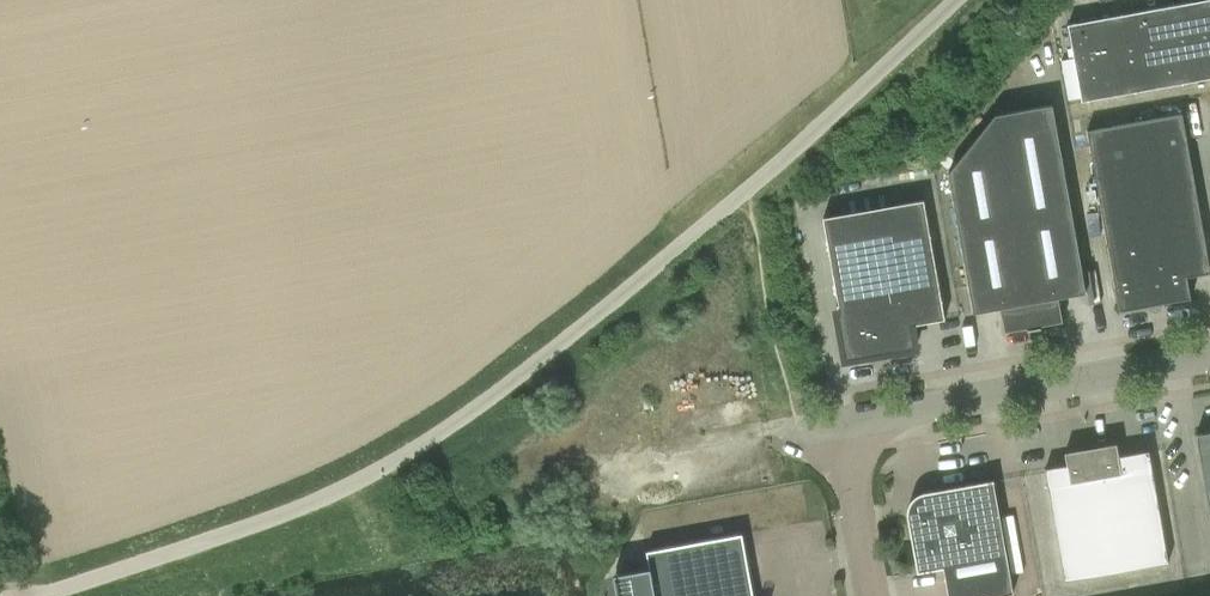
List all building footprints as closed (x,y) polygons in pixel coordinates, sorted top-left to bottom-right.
[(1209,79),(1209,0),(1200,0),(1068,24),(1082,102),(1209,79)] [(1053,104),(996,115),(948,174),(973,314),(1001,309),(1005,332),(1027,328),(1028,331),(1041,328),(1041,326),(1063,322),(1059,298),(1087,293),(1053,104)] [(1209,273),(1209,265),(1183,113),(1087,130),(1119,312),(1192,299),(1188,277),(1209,273)] [(837,313),(845,361),(916,348),(912,325),(945,319),(924,200),(823,218),(840,312),(837,313)] [(1197,434),(1209,511),(1209,432),(1197,434)] [(1169,564),(1149,451),(1119,456),(1117,444),(1065,453),(1067,465),(1045,469),(1065,582),(1169,564)] [(908,516),(918,573),(944,568),(949,595),(998,595),(1014,593),(994,480),(924,493),(921,494),(918,495),(915,497),(913,499),(911,502),(911,503),(909,506),(908,509),(908,511),(908,513),(908,515),(908,516)] [(743,534),(646,551),(650,569),(614,575),(617,595),(754,595),(743,534)]
